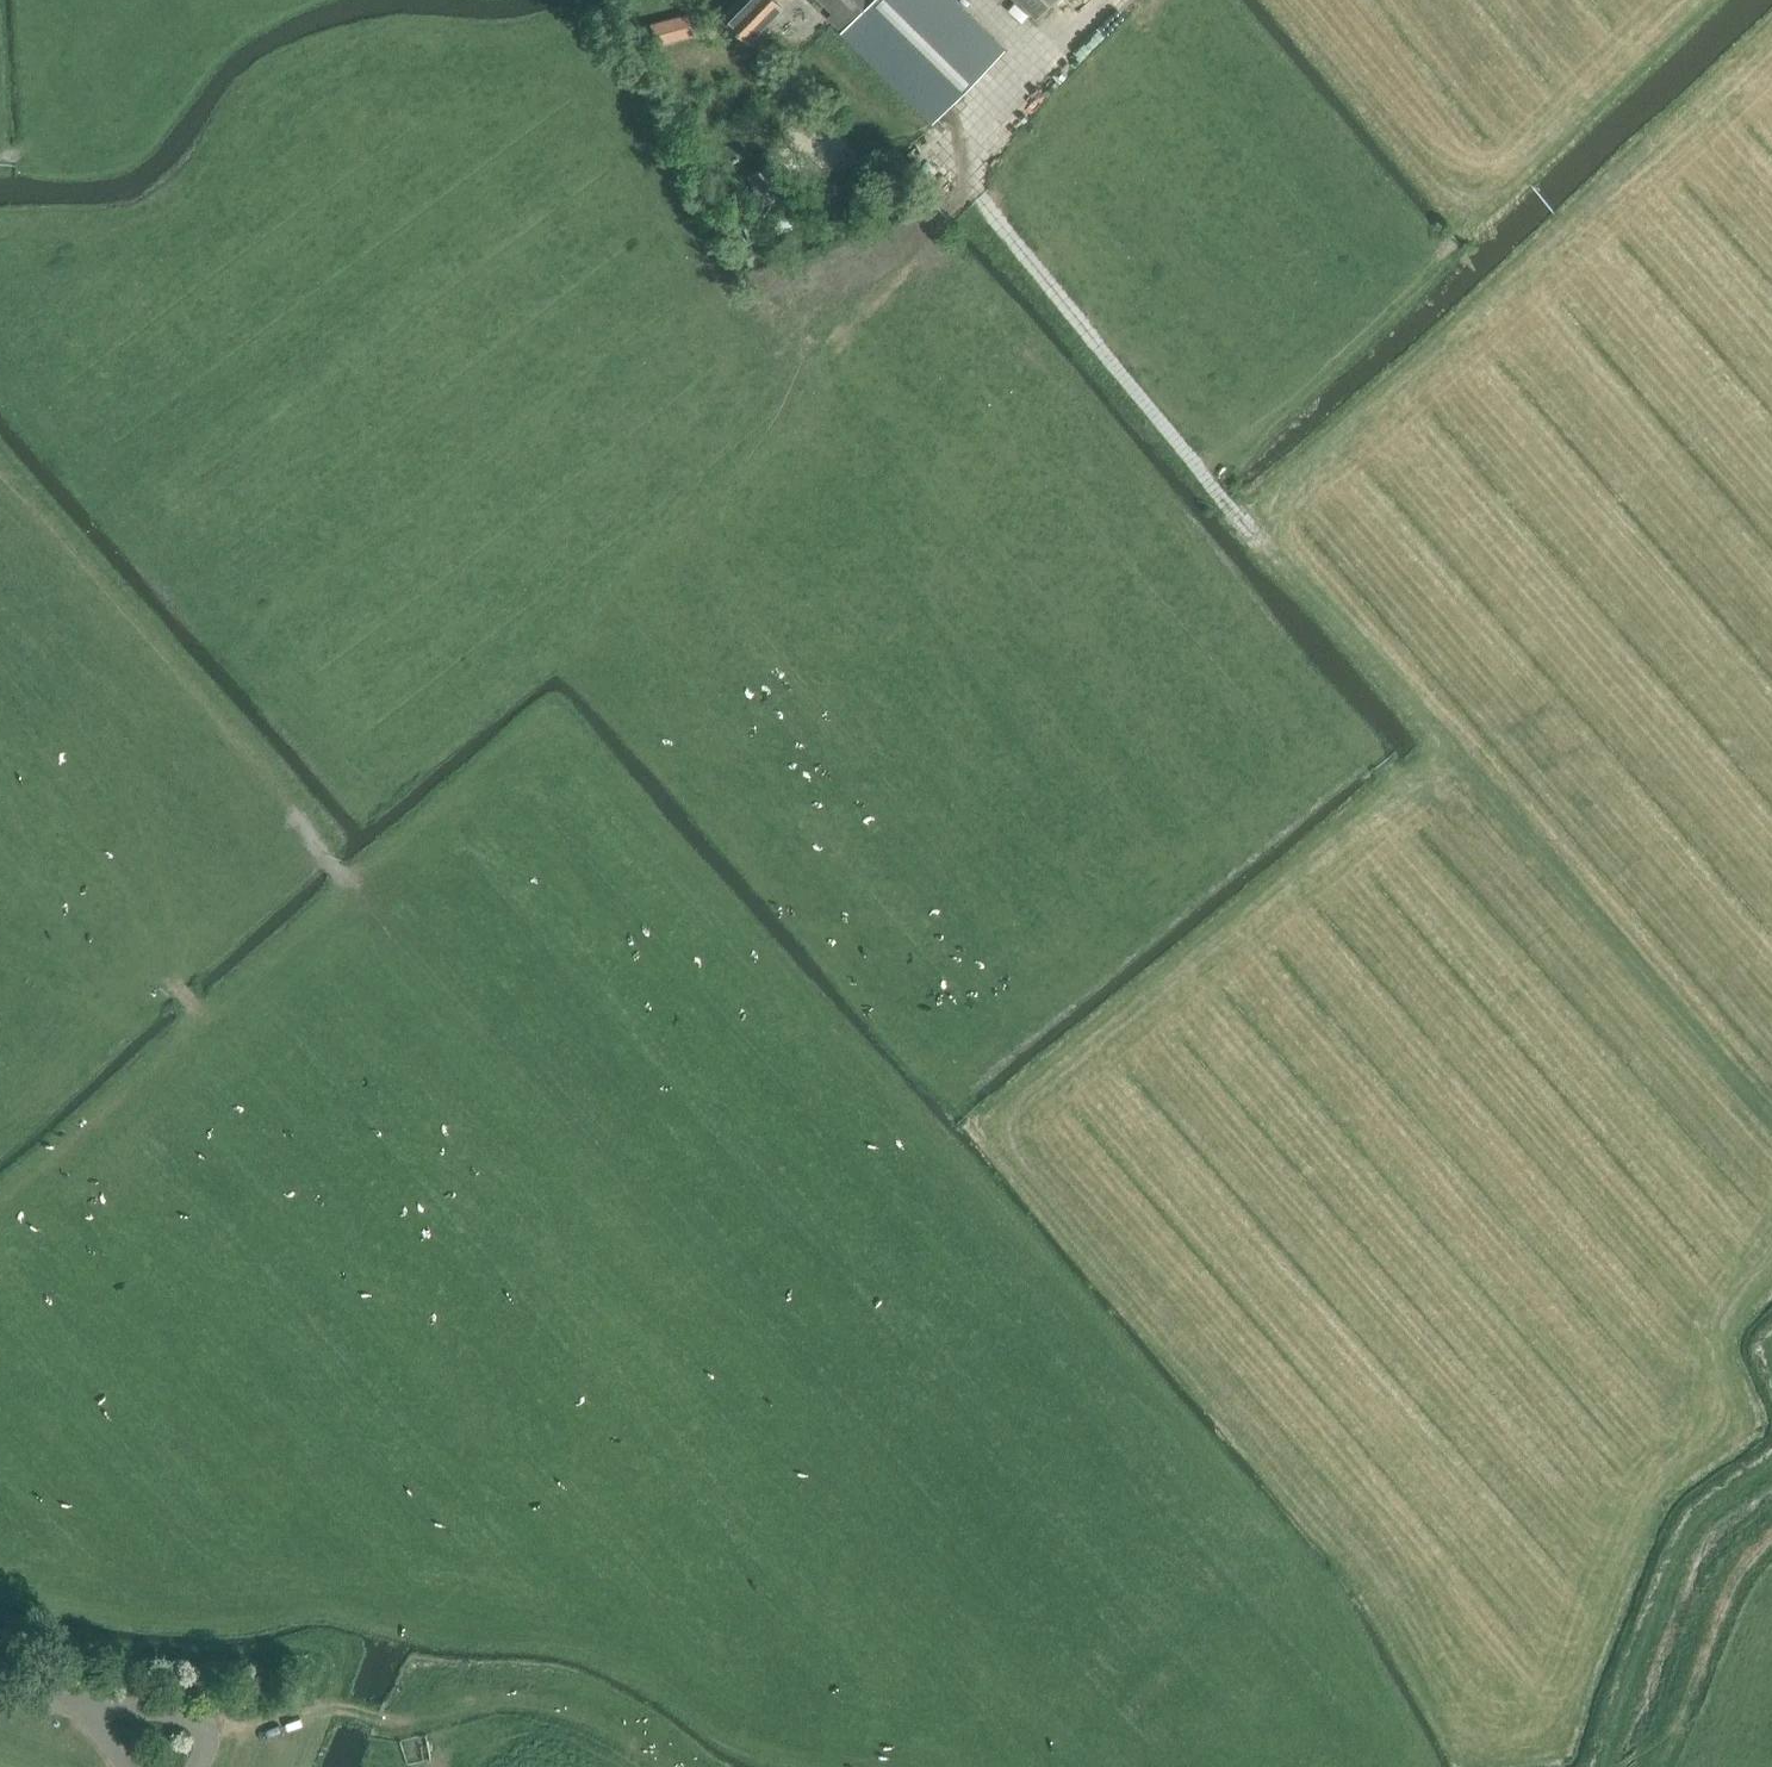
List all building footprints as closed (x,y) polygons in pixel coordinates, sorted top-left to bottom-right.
[(728,21),(749,42),(784,5),(779,0),(748,0),(728,21)] [(847,25),(842,30),(934,121),(1004,50),(953,0),(821,0),(847,25)] [(1063,0),(1022,0),(1042,20),(1063,0)] [(665,20),(652,23),(657,44),(671,40),(665,20)] [(769,165),(747,175),(761,205),(783,195),(769,165)]
